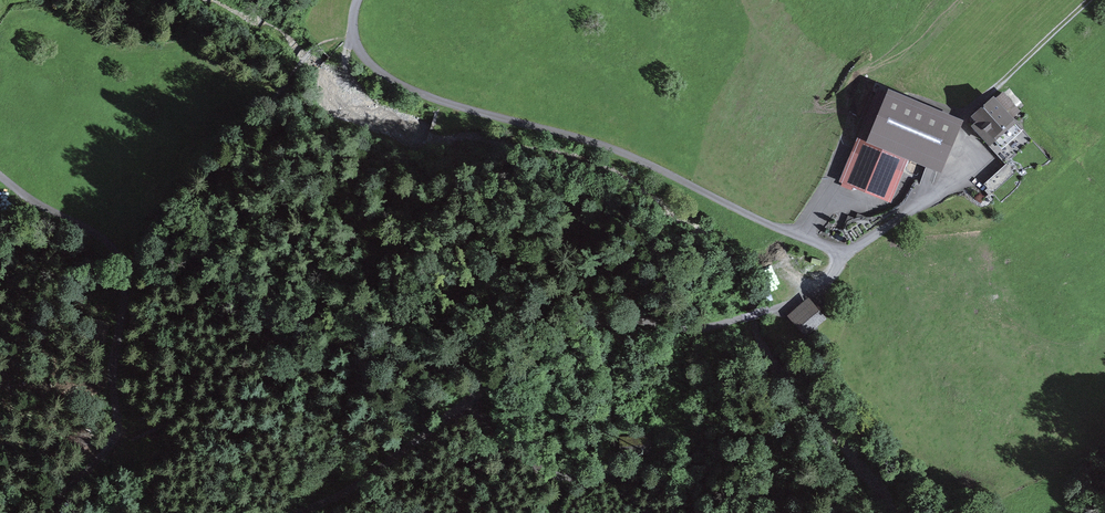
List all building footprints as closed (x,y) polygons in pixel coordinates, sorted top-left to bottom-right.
[(881,96),(846,179),(888,196),(905,154),(900,152),(904,144),(930,155),(921,176),(934,181),(956,126),(881,96)] [(995,98),(975,115),(993,136),(1013,120),(995,98)] [(809,298),(787,316),(804,336),(825,318),(809,298)]
